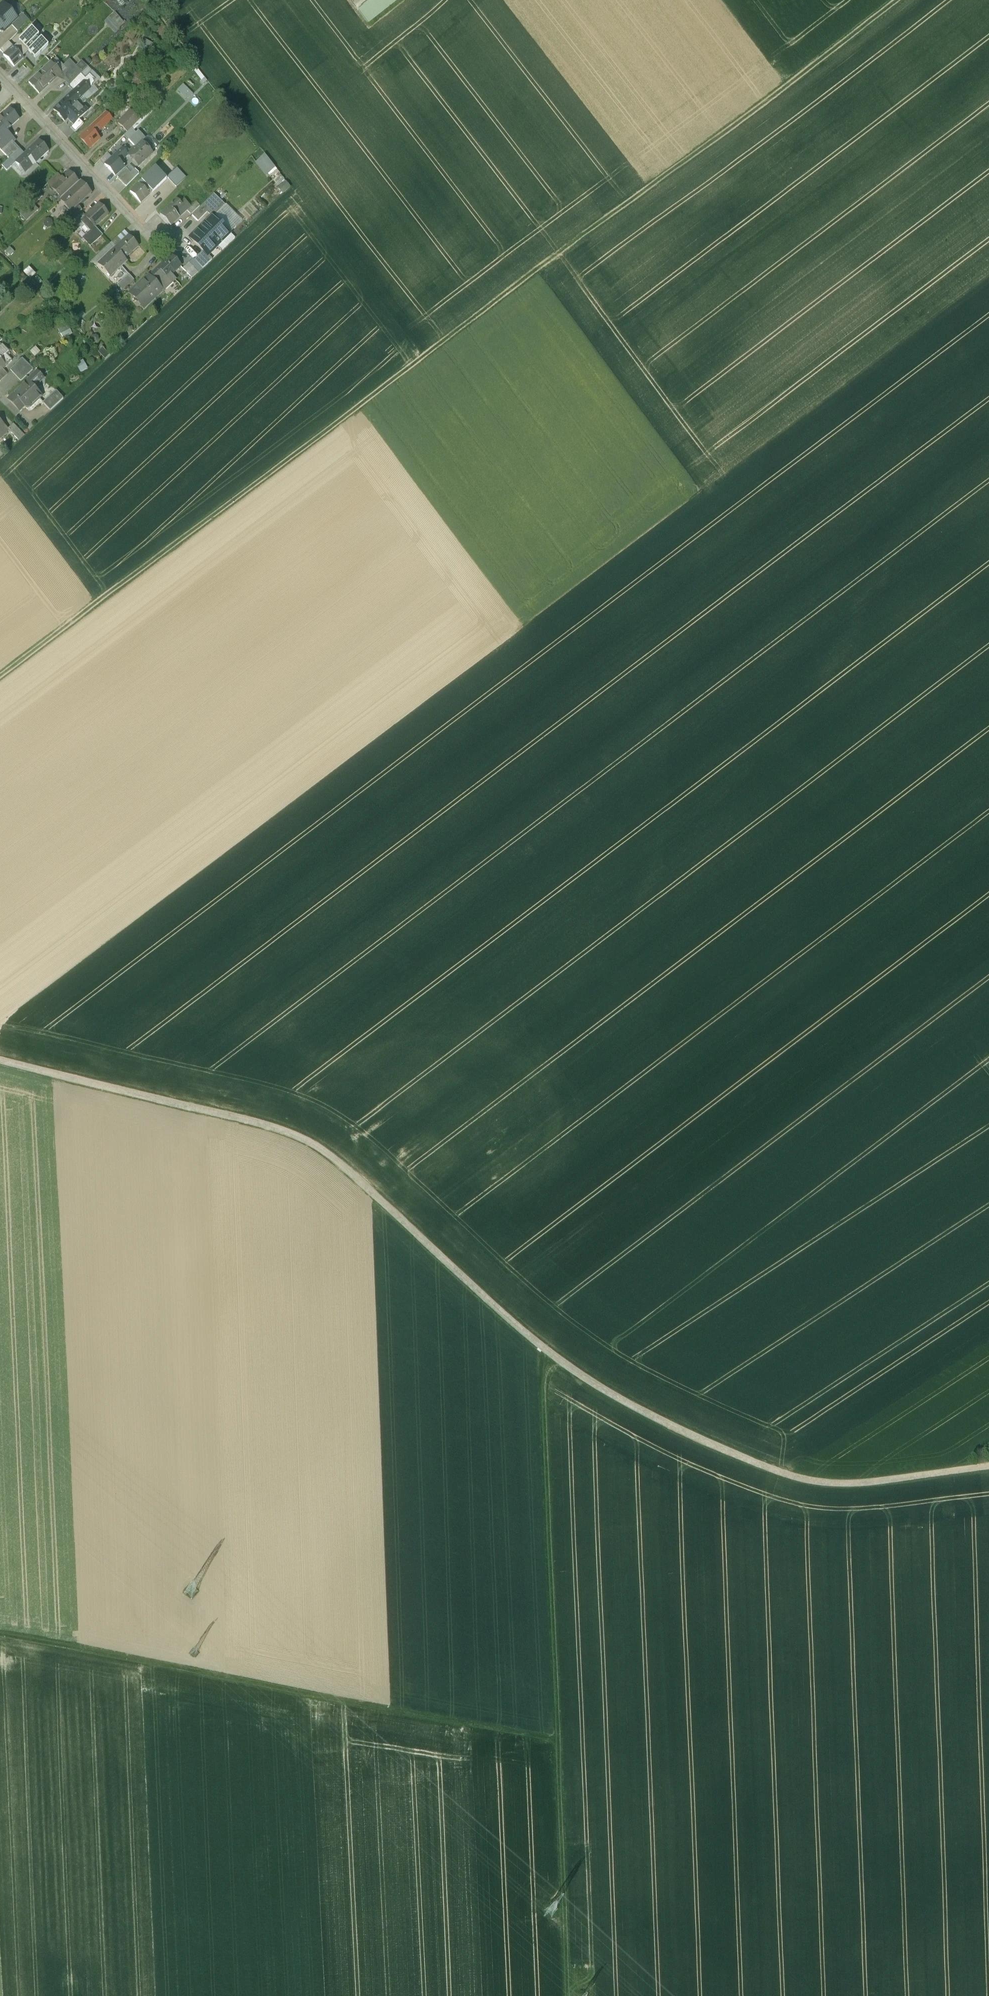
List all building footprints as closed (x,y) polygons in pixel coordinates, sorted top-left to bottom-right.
[(0,7),(0,31),(4,31),(11,24),(14,21),(8,15),(11,12),(3,4),(0,7)] [(117,33),(126,21),(114,11),(105,22),(117,33)] [(22,13),(14,21),(11,24),(17,32),(28,20),(22,13)] [(31,28),(18,40),(20,42),(14,47),(12,46),(3,54),(3,55),(14,66),(23,57),(22,57),(28,51),(35,58),(48,45),(31,28)] [(0,49),(0,51),(3,54),(12,46),(8,41),(0,49)] [(52,61),(29,83),(40,94),(63,73),(52,61)] [(75,65),(62,76),(70,84),(88,67),(82,62),(77,67),(75,65)] [(73,92),(55,110),(65,121),(68,119),(74,125),(88,111),(78,100),(90,89),(88,87),(95,79),(90,74),(86,79),(73,92)] [(0,117),(0,137),(3,140),(10,133),(7,130),(19,118),(9,108),(0,117)] [(118,122),(128,131),(142,118),(131,108),(118,122)] [(107,112),(80,138),(91,149),(100,141),(96,136),(114,119),(107,112)] [(0,143),(0,148),(10,159),(19,150),(13,143),(16,140),(10,133),(3,140),(0,143)] [(152,152),(135,133),(128,140),(135,147),(130,152),(134,155),(133,161),(138,166),(152,152)] [(24,154),(15,162),(16,162),(25,173),(49,151),(39,140),(24,154)] [(122,148),(105,164),(115,175),(125,167),(120,162),(128,155),(122,148)] [(254,161),(266,176),(276,168),(260,148),(252,155),(256,159),(254,161)] [(10,159),(2,165),(7,171),(16,162),(15,162),(24,154),(19,150),(10,159)] [(139,183),(130,192),(141,203),(150,195),(167,179),(155,167),(138,183),(139,183)] [(177,168),(168,177),(176,186),(186,177),(177,168)] [(117,177),(126,187),(139,174),(134,170),(131,173),(126,169),(117,177)] [(61,179),(58,175),(48,184),(62,199),(65,195),(78,183),(69,172),(61,179)] [(78,183),(65,195),(69,200),(68,201),(69,202),(66,205),(72,212),(78,206),(92,194),(81,181),(78,183)] [(214,194),(192,216),(198,222),(207,213),(220,200),(214,194)] [(177,199),(160,215),(170,226),(180,217),(175,212),(183,205),(181,203),(177,199)] [(183,205),(175,212),(180,217),(187,210),(191,206),(185,199),(181,203),(183,205)] [(220,200),(207,213),(211,217),(213,215),(214,217),(225,206),(220,200)] [(191,206),(187,210),(191,214),(200,206),(196,202),(191,206)] [(98,203),(79,220),(90,231),(83,237),(91,246),(103,235),(95,226),(108,214),(98,203)] [(70,212),(64,217),(69,223),(82,211),(78,206),(72,212),(71,213),(70,212)] [(225,206),(214,217),(230,234),(242,223),(225,206)] [(211,217),(199,229),(217,247),(230,234),(214,217),(213,215),(211,217)] [(199,229),(190,238),(204,252),(208,256),(208,255),(217,247),(199,229)] [(217,247),(222,251),(235,239),(230,234),(217,247)] [(128,236),(98,263),(111,277),(127,261),(125,258),(138,247),(128,236)] [(204,252),(194,260),(203,269),(212,260),(208,255),(208,256),(204,252)] [(171,255),(157,268),(159,270),(151,278),(163,291),(175,280),(171,275),(181,266),(171,255)] [(189,263),(182,269),(191,278),(197,272),(189,263)] [(129,275),(117,286),(122,291),(134,281),(129,275)] [(146,278),(133,290),(138,296),(135,299),(141,307),(151,298),(153,300),(163,291),(151,278),(146,278)] [(0,343),(0,380),(6,374),(3,370),(12,361),(5,355),(8,352),(0,343)] [(23,359),(11,370),(21,381),(33,370),(23,359)] [(37,372),(8,399),(19,410),(24,406),(25,408),(30,407),(41,397),(32,387),(42,378),(37,372)] [(56,391),(43,403),(50,411),(63,399),(56,391)] [(8,431),(9,430),(8,430),(0,421),(0,438),(8,431)] [(23,434),(14,425),(8,430),(9,430),(8,431),(17,440),(23,434)]
